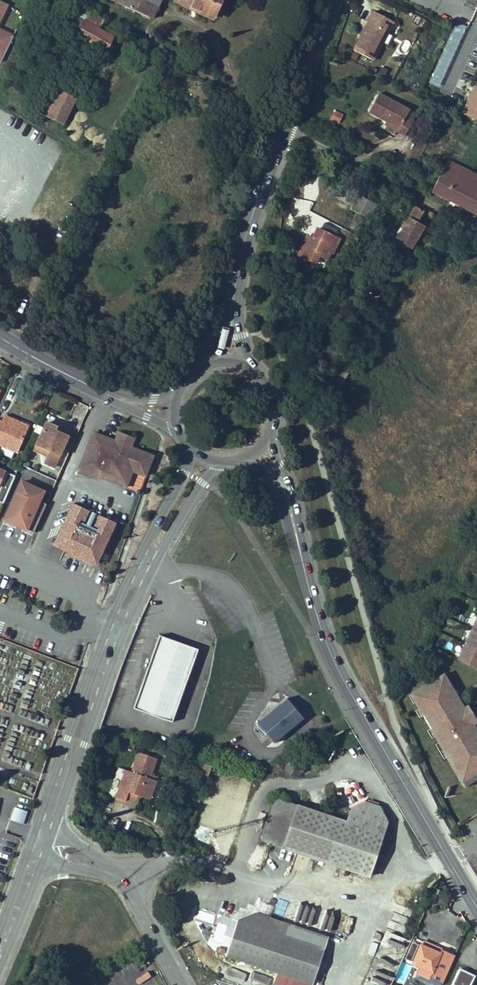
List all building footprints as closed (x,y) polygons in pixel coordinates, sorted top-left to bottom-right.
[(119,4),(152,18),(160,0),(121,0),(119,4)] [(176,2),(212,18),(212,17),(216,10),(220,0),(177,0),(176,2)] [(74,4),(69,13),(99,30),(104,20),(74,4)] [(99,30),(69,13),(63,27),(105,52),(112,37),(99,30)] [(353,51),(373,62),(393,23),(373,13),(368,23),(370,24),(360,43),(358,42),(353,51)] [(455,21),(427,83),(438,88),(466,26),(455,21)] [(370,24),(368,23),(358,42),(360,43),(370,24)] [(13,37),(0,31),(0,63),(13,37)] [(462,112),(476,119),(476,86),(474,85),(462,112)] [(74,99),(51,87),(39,112),(62,123),(74,99)] [(367,114),(382,121),(396,128),(394,134),(398,136),(405,120),(401,117),(405,110),(375,95),(367,114)] [(333,110),(329,120),(338,123),(342,114),(333,110)] [(405,120),(398,136),(403,138),(411,123),(405,120)] [(382,121),(379,127),(394,134),(396,128),(382,121)] [(476,211),(476,177),(448,162),(434,188),(476,211)] [(357,213),(350,227),(358,232),(361,226),(365,228),(369,220),(377,224),(384,209),(369,201),(372,196),(365,193),(362,197),(358,195),(351,209),(357,213)] [(416,207),(397,239),(411,248),(423,228),(416,223),(423,212),(416,207)] [(306,237),(298,255),(316,264),(319,256),(323,249),(331,253),(333,254),(340,239),(335,237),(338,230),(323,223),(320,230),(316,228),(311,239),(306,237)] [(323,249),(319,256),(328,260),(331,253),(323,249)] [(345,302),(329,294),(325,303),(341,311),(345,302)] [(14,427),(17,422),(5,416),(2,422),(14,427)] [(2,446),(14,451),(16,452),(27,426),(17,422),(14,427),(2,422),(0,421),(0,445),(2,446)] [(57,427),(46,423),(34,450),(47,456),(44,463),(54,467),(67,436),(55,431),(57,427)] [(119,432),(115,441),(130,447),(134,438),(119,432)] [(93,433),(78,471),(97,479),(99,475),(128,486),(133,472),(144,476),(152,456),(130,447),(115,441),(93,433)] [(14,451),(2,446),(0,451),(0,453),(11,458),(14,451)] [(21,481),(16,491),(39,501),(44,492),(21,481)] [(33,533),(46,504),(16,491),(4,520),(33,533)] [(88,510),(73,504),(54,545),(96,564),(115,523),(100,516),(92,531),(81,526),(88,510)] [(457,662),(476,671),(476,618),(476,617),(457,662)] [(157,636),(132,708),(172,721),(197,649),(157,636)] [(443,683),(447,681),(447,682),(449,681),(444,673),(439,676),(443,683)] [(463,780),(476,771),(476,730),(475,727),(472,722),(470,723),(461,709),(463,708),(463,707),(455,695),(453,695),(449,689),(451,688),(450,688),(447,682),(447,681),(443,683),(439,676),(413,692),(417,699),(414,702),(418,708),(420,707),(424,714),(422,715),(430,728),(432,727),(436,734),(435,735),(439,741),(439,742),(441,741),(449,754),(447,755),(463,780)] [(454,686),(450,688),(451,688),(449,689),(453,695),(455,695),(458,693),(454,686)] [(412,703),(414,702),(417,699),(413,692),(407,695),(412,703)] [(303,719),(286,698),(256,722),(273,743),(303,719)] [(463,707),(463,708),(461,709),(470,723),(472,722),(475,727),(476,725),(476,722),(466,705),(463,707)] [(419,717),(422,715),(424,714),(420,707),(418,708),(414,710),(419,717)] [(431,737),(435,735),(436,734),(432,727),(430,728),(427,730),(431,737)] [(444,758),(447,755),(449,754),(441,741),(439,742),(439,741),(435,744),(444,758)] [(116,797),(125,801),(128,792),(139,796),(143,797),(152,793),(156,781),(153,780),(149,778),(150,774),(156,759),(139,752),(132,772),(129,780),(123,778),(116,797)] [(126,770),(123,778),(129,780),(132,772),(126,770)] [(463,780),(466,785),(476,778),(476,771),(463,780)] [(220,779),(217,788),(235,793),(237,785),(220,779)] [(128,792),(125,801),(136,805),(139,796),(128,792)] [(93,803),(102,808),(107,799),(98,794),(93,803)] [(223,794),(218,812),(228,815),(232,796),(223,794)] [(265,796),(259,810),(273,815),(282,818),(287,803),(265,796)] [(282,818),(273,845),(358,875),(378,821),(371,803),(359,799),(341,809),(337,820),(287,803),(282,818)] [(16,807),(11,820),(23,824),(28,811),(16,807)] [(259,810),(250,838),(264,842),(273,815),(259,810)] [(273,815),(264,842),(273,845),(282,818),(273,815)] [(194,918),(197,909),(181,903),(177,913),(194,918)] [(226,918),(215,952),(301,983),(313,947),(269,932),(260,914),(244,909),(226,918)] [(389,940),(386,949),(402,954),(405,945),(389,940)] [(432,951),(431,954),(416,948),(410,946),(402,964),(408,967),(410,968),(407,976),(429,984),(434,984),(446,956),(432,951)] [(446,978),(462,984),(470,966),(455,960),(446,978)] [(400,963),(394,961),(391,969),(397,971),(400,963)]
